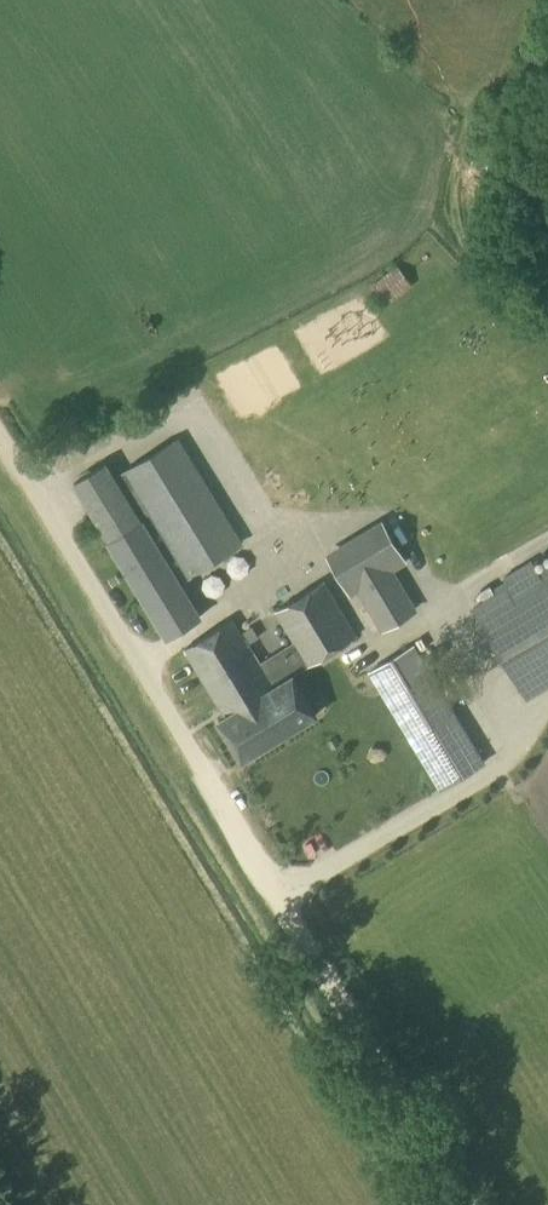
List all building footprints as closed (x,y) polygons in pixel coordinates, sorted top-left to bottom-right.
[(393,309),(419,291),(407,274),(381,292),(393,309)] [(240,545),(176,441),(127,472),(115,480),(106,465),(74,485),(168,637),(199,618),(176,579),(188,572),(190,576),(240,545)] [(547,688),(547,567),(474,610),(527,700),(547,688)] [(394,570),(358,592),(381,631),(417,610),(394,570)] [(487,576),(469,585),(476,598),(493,590),(487,576)] [(292,676),(357,636),(324,582),(276,612),(295,643),(260,665),(233,621),(185,650),(227,718),(219,722),(243,760),(317,715),(292,676)] [(439,790),(483,764),(414,646),(370,672),(439,790)] [(547,771),(547,750),(538,757),(547,771)]
